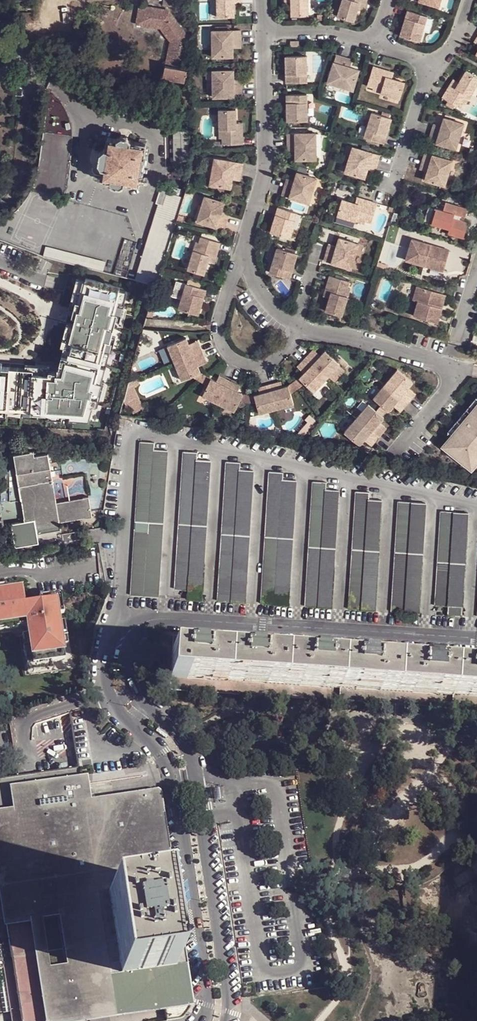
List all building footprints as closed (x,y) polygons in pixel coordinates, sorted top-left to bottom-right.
[(217,15),(234,14),(234,0),(217,0),(217,15)] [(293,2),(293,15),(311,15),(311,0),(293,0),(293,2)] [(341,17),(357,22),(361,9),(363,1),(369,2),(370,0),(345,0),(341,17)] [(142,7),(139,23),(164,27),(172,42),(169,61),(168,66),(186,69),(188,66),(189,56),(186,55),(189,42),(171,10),(142,7)] [(431,17),(411,11),(404,37),(423,43),(431,17)] [(216,55),(234,54),(233,45),(234,42),(241,42),(241,28),(212,28),(213,46),(216,46),(216,55)] [(352,60),(338,56),(331,83),(349,89),(350,85),(358,87),(362,71),(353,68),(350,68),(352,60)] [(309,57),(288,57),(288,83),(309,83),(309,57)] [(166,65),(164,77),(185,81),(187,73),(187,70),(186,69),(168,66),(166,65)] [(389,71),(375,67),(369,87),(375,89),(375,92),(402,100),(407,84),(394,80),(387,77),(389,71)] [(213,95),(242,95),(241,81),(234,80),(234,77),(234,68),(217,68),(216,77),(213,77),(213,95)] [(396,74),(389,71),(387,77),(394,80),(396,74)] [(444,100),(461,111),(465,105),(467,107),(476,91),(476,79),(469,73),(461,85),(457,92),(451,88),(444,100)] [(461,85),(456,81),(451,88),(457,92),(461,85)] [(182,97),(183,107),(193,106),(192,90),(183,90),(184,96),(182,97)] [(309,96),(288,96),(289,123),(310,122),(309,96)] [(223,142),(243,142),(243,128),(237,129),(236,120),(236,106),(219,107),(219,136),(223,136),(223,142)] [(394,120),(375,115),(367,140),(386,145),(394,120)] [(434,129),(430,143),(457,152),(463,134),(459,133),(462,124),(445,119),(443,128),(442,131),(434,129)] [(189,157),(188,131),(172,131),(172,157),(189,157)] [(140,184),(141,174),(143,173),(145,155),(144,155),(146,143),(131,141),(131,140),(128,136),(122,135),(118,138),(118,139),(109,138),(107,148),(106,148),(101,152),(100,162),(103,168),(104,168),(103,179),(112,180),(111,181),(115,185),(121,186),(125,183),(125,182),(140,184)] [(318,135),(288,135),(289,149),(297,149),(297,153),(297,162),(315,162),(314,153),(318,153),(318,135)] [(382,157),(355,148),(349,165),(353,167),(350,175),(367,180),(369,172),(370,168),(379,171),(382,157)] [(453,164),(426,155),(422,169),(429,171),(427,174),(425,183),(441,188),(444,180),(448,182),(453,164)] [(215,183),(232,186),(233,177),(234,173),(241,175),(244,161),(216,156),(212,174),(216,175),(215,183)] [(316,178),(298,173),(296,181),(295,184),(287,182),(283,196),(311,205),(316,187),(313,186),(316,178)] [(165,264),(180,197),(159,192),(143,259),(165,264)] [(223,208),(226,200),(210,195),(207,204),(203,203),(198,219),(225,228),(230,215),(222,212),(223,208)] [(358,199),(356,204),(364,207),(366,201),(358,199)] [(343,201),(338,218),(366,226),(367,223),(373,225),(379,205),(366,201),(364,207),(356,204),(343,201)] [(467,209),(444,202),(442,211),(435,209),(431,224),(449,229),(448,234),(463,239),(467,223),(452,219),(454,214),(465,217),(467,209)] [(298,215),(280,209),(272,233),(291,240),(298,215)] [(217,254),(221,241),(201,235),(199,241),(197,240),(188,268),(205,273),(209,260),(211,252),(217,254)] [(331,247),(327,260),(355,270),(360,252),(357,251),(359,243),(342,237),(340,246),(338,249),(331,247)] [(450,253),(412,241),(405,262),(443,274),(450,253)] [(47,247),(44,258),(104,272),(106,261),(47,247)] [(298,255),(279,249),(271,274),(291,281),(298,255)] [(217,254),(211,252),(209,260),(215,262),(217,254)] [(326,314),(343,319),(352,291),(349,290),(351,284),(331,278),(327,290),(333,292),(330,300),(326,314)] [(33,410),(33,414),(48,415),(49,412),(57,412),(58,416),(89,419),(94,405),(97,406),(104,382),(98,381),(102,361),(101,360),(106,341),(111,341),(118,313),(114,311),(120,289),(87,280),(81,301),(77,300),(75,308),(79,310),(78,314),(74,333),(70,332),(68,341),(72,342),(70,348),(67,347),(59,373),(59,377),(56,376),(51,376),(51,372),(36,371),(36,375),(27,374),(27,370),(0,368),(0,407),(33,410)] [(207,288),(188,283),(180,307),(199,313),(207,288)] [(417,289),(410,287),(406,299),(412,302),(417,289)] [(417,303),(412,318),(437,326),(442,311),(439,310),(443,297),(417,289),(412,302),(417,303)] [(324,299),(330,300),(333,292),(327,290),(324,299)] [(167,344),(174,362),(202,351),(198,343),(189,346),(187,342),(185,336),(167,344)] [(202,351),(174,362),(181,379),(191,375),(199,371),(197,365),(195,361),(204,357),(202,351)] [(321,363),(324,360),(317,353),(314,356),(321,363)] [(314,356),(309,361),(330,382),(344,368),(329,355),(324,360),(321,363),(314,356)] [(316,396),(330,382),(309,361),(303,367),(310,374),(306,377),(302,382),(308,388),(316,396)] [(303,367),(300,370),(306,377),(310,374),(303,367)] [(201,382),(206,376),(199,371),(191,375),(201,382)] [(398,373),(386,386),(409,405),(413,400),(406,395),(408,391),(413,386),(398,373)] [(201,382),(208,386),(211,380),(206,376),(201,382)] [(219,406),(231,382),(223,378),(220,384),(216,382),(211,380),(208,386),(203,398),(219,406)] [(237,386),(231,382),(219,406),(234,413),(240,403),(243,395),(237,393),(235,391),(237,386)] [(302,382),(296,385),(300,391),(308,388),(302,382)] [(278,384),(271,386),(277,411),(294,407),(291,394),(288,388),(283,389),(279,390),(278,384)] [(296,385),(288,388),(291,394),(300,391),(296,385)] [(277,411),(271,386),(262,388),(264,395),(260,395),(255,397),(257,405),(260,416),(277,411)] [(409,405),(386,386),(374,401),(381,407),(389,414),(393,409),(397,405),(404,412),(409,405)] [(416,397),(408,391),(406,395),(413,400),(416,397)] [(249,396),(243,395),(240,403),(248,404),(249,396)] [(249,396),(248,404),(257,405),(255,397),(249,396)] [(400,416),(404,412),(397,405),(393,409),(400,416)] [(369,406),(357,420),(379,440),(384,434),(377,428),(380,425),(384,420),(376,413),(369,406)] [(381,407),(379,410),(387,417),(389,414),(381,407)] [(379,410),(376,413),(384,420),(387,417),(379,410)] [(379,440),(357,420),(344,435),(359,449),(363,444),(367,440),(374,447),(379,440)] [(459,444),(461,446),(452,457),(474,476),(476,473),(476,423),(459,444)] [(377,428),(384,434),(387,431),(380,425),(377,428)] [(363,444),(370,451),(374,447),(367,440),(363,444)] [(154,441),(140,441),(132,594),(146,595),(153,448),(154,441)] [(167,449),(153,448),(146,595),(159,596),(167,449)] [(197,450),(183,449),(175,588),(189,589),(196,457),(197,450)] [(94,518),(91,498),(59,503),(49,453),(36,455),(35,450),(13,454),(25,521),(35,520),(37,529),(38,529),(39,532),(61,528),(60,525),(62,525),(62,523),(94,518)] [(202,590),(210,458),(196,457),(189,589),(202,590)] [(219,600),(233,600),(241,467),(241,460),(227,459),(219,600)] [(254,467),(241,467),(233,600),(247,601),(254,467)] [(263,602),(277,603),(283,476),(284,469),(270,469),(263,602)] [(297,477),(283,476),(277,603),(290,604),(297,477)] [(306,606),(320,606),(327,487),(327,480),(313,479),(306,606)] [(332,607),(339,488),(327,487),(320,606),(332,607)] [(350,609),(362,610),(368,498),(369,490),(356,489),(350,609)] [(381,500),(368,498),(362,610),(375,611),(381,500)] [(392,612),(406,613),(411,501),(398,500),(392,612)] [(425,502),(411,501),(406,613),(419,614),(425,502)] [(436,607),(450,607),(454,512),(441,511),(436,607)] [(468,513),(454,512),(450,607),(463,608),(468,513)] [(0,592),(0,625),(29,621),(36,665),(68,660),(59,600),(27,605),(25,588),(0,592)] [(202,590),(189,589),(189,597),(202,598),(202,590)] [(463,608),(450,607),(449,616),(462,617),(463,608)] [(171,649),(169,677),(337,688),(339,660),(326,659),(317,658),(308,658),(299,657),(267,655),(258,654),(250,654),(241,653),(211,651),(203,651),(193,650),(184,649),(171,649)] [(339,660),(337,688),(451,696),(453,668),(439,667),(431,666),(421,666),(412,665),(380,663),(372,662),(363,662),(353,661),(339,660)] [(99,1018),(194,1003),(194,999),(186,951),(161,785),(91,795),(87,771),(87,769),(61,772),(20,778),(19,773),(0,776),(0,964),(3,963),(12,1020),(78,1020),(99,1018)]
